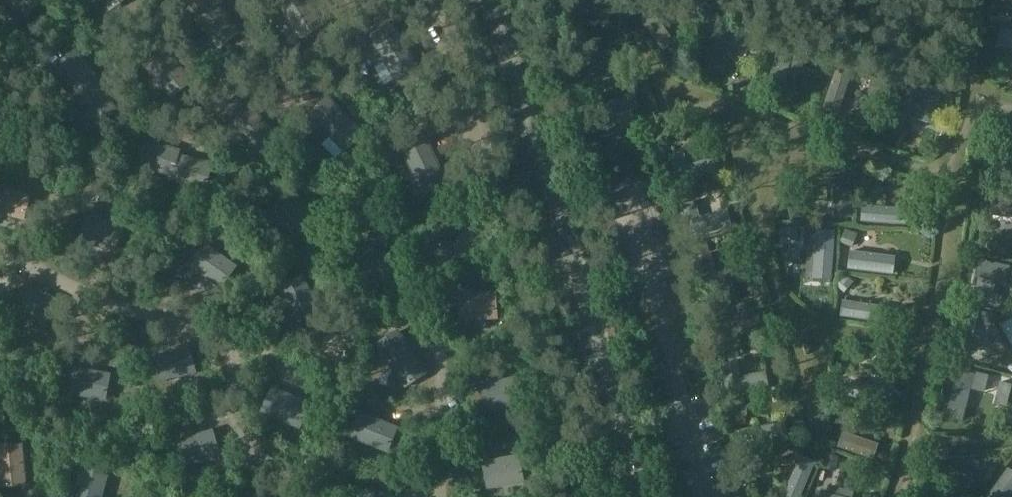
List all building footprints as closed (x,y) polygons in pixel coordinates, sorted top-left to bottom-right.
[(25,18),(40,0),(3,0),(25,18)] [(107,10),(121,0),(100,0),(107,10)] [(216,5),(220,2),(218,0),(186,0),(199,17),(215,4),(216,5)] [(299,38),(320,25),(308,4),(305,0),(275,0),(299,38)] [(583,16),(612,18),(613,0),(564,0),(562,14),(573,15),(572,21),(582,22),(583,16)] [(215,4),(199,17),(195,20),(217,48),(238,32),(216,5),(215,4)] [(705,28),(705,70),(723,70),(723,45),(744,45),(744,28),(705,28)] [(92,81),(94,83),(99,79),(75,47),(56,61),(77,89),(79,91),(92,81)] [(164,50),(144,67),(170,98),(190,81),(164,50)] [(776,52),(766,90),(781,94),(786,75),(794,77),(799,59),(776,52)] [(79,91),(77,89),(72,93),(96,125),(115,111),(94,83),(92,81),(79,91)] [(635,93),(596,105),(588,107),(598,140),(615,135),(609,115),(639,106),(635,93)] [(228,104),(217,115),(255,149),(272,131),(234,97),(228,104)] [(315,107),(307,115),(343,152),(361,134),(347,118),(325,97),(315,107)] [(401,150),(422,194),(445,183),(431,153),(424,138),(401,150)] [(175,155),(179,156),(180,150),(157,143),(142,139),(135,161),(169,170),(171,171),(175,155)] [(686,166),(682,151),(668,155),(676,184),(715,173),(711,159),(686,166)] [(171,171),(169,170),(167,177),(206,188),(212,166),(194,161),(179,156),(175,155),(171,171)] [(24,219),(31,194),(0,185),(0,212),(24,219)] [(276,197),(267,221),(307,236),(316,212),(294,203),(276,197)] [(699,217),(695,203),(681,207),(689,236),(728,224),(724,210),(699,217)] [(88,213),(78,237),(111,252),(122,229),(88,213)] [(797,230),(780,229),(779,239),(796,241),(797,230)] [(208,279),(220,287),(235,266),(205,243),(189,265),(208,279)] [(381,253),(362,245),(353,269),(387,283),(396,259),(381,253)] [(299,274),(275,286),(291,319),(315,308),(303,284),(299,274)] [(27,281),(13,304),(44,322),(57,300),(40,289),(27,281)] [(718,292),(721,302),(741,297),(738,287),(718,292)] [(966,301),(978,304),(980,292),(969,289),(966,301)] [(493,292),(458,293),(459,320),(495,319),(493,292)] [(953,346),(969,350),(977,313),(961,309),(953,346)] [(396,330),(374,345),(403,388),(424,373),(410,352),(396,330)] [(151,356),(159,383),(193,374),(186,346),(151,356)] [(737,362),(721,365),(727,396),(768,389),(765,374),(740,379),(737,362)] [(73,368),(68,395),(104,402),(109,375),(85,370),(73,368)] [(959,369),(947,415),(961,419),(969,387),(984,391),(987,376),(959,369)] [(517,377),(479,385),(483,401),(484,409),(522,401),(517,377)] [(996,394),(1009,397),(1011,386),(999,382),(996,394)] [(266,395),(260,410),(296,426),(306,403),(269,387),(266,395)] [(358,411),(347,436),(386,452),(391,440),(396,427),(358,411)] [(209,430),(175,440),(183,466),(217,455),(214,443),(209,430)] [(784,444),(754,449),(756,460),(785,456),(784,444)] [(0,447),(0,489),(9,488),(25,486),(21,445),(0,447)] [(947,451),(934,451),(934,460),(947,460),(947,451)] [(517,454),(482,461),(484,474),(487,488),(522,481),(517,454)] [(79,467),(72,496),(99,496),(105,474),(79,467)] [(1004,481),(992,496),(1011,496),(1011,487),(1004,481)]
